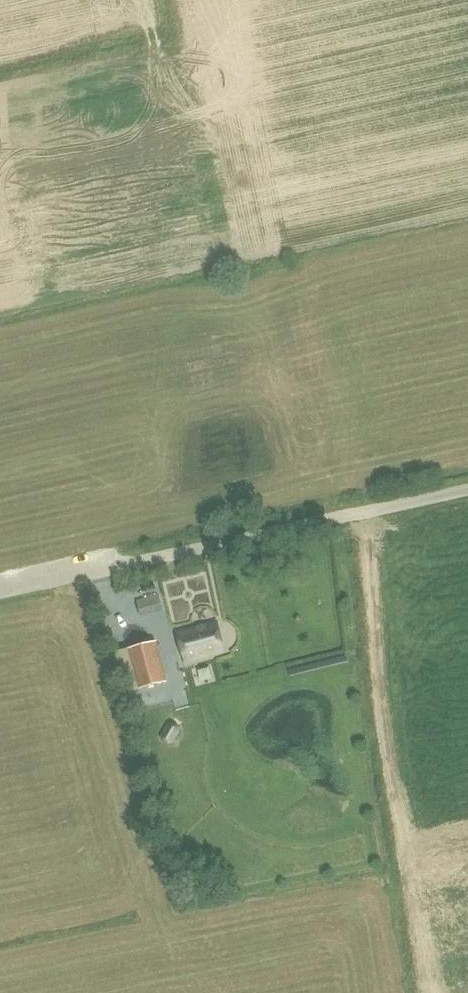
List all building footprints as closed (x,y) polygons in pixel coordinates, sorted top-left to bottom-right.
[(159,595),(138,600),(142,614),(163,609),(159,595)] [(215,622),(179,632),(188,665),(209,660),(208,656),(223,652),(215,622)] [(128,647),(140,688),(167,681),(156,640),(128,647)]
